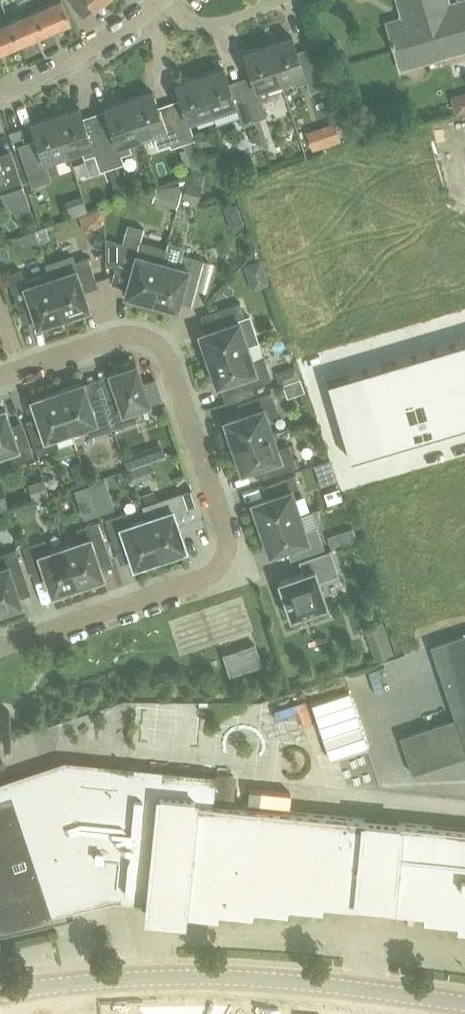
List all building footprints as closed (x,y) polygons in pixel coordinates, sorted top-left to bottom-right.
[(45,32),(71,21),(62,0),(56,0),(35,9),(45,32)] [(448,0),(399,0),(404,18),(388,23),(393,40),(391,40),(392,46),(394,45),(401,68),(464,49),(464,14),(453,17),(448,0)] [(19,43),(45,32),(35,9),(9,20),(19,43)] [(19,43),(9,20),(0,24),(0,52),(19,43)] [(269,44),(281,80),(304,73),(311,91),(323,87),(309,47),(298,51),(293,36),(269,44)] [(267,85),(281,80),(269,44),(245,52),(253,74),(241,78),(256,122),(267,118),(266,115),(261,99),(268,97),(270,93),(267,85)] [(256,122),(241,78),(230,82),(225,67),(200,75),(213,112),(236,104),(242,123),(244,123),(245,126),(256,122)] [(189,120),(213,112),(200,75),(176,83),(181,98),(170,102),(184,143),(183,143),(193,173),(202,170),(192,140),(195,139),(189,120)] [(184,143),(170,102),(159,106),(154,91),(130,99),(142,136),(153,132),(159,148),(170,144),(171,147),(183,143),(184,143)] [(132,152),(128,140),(142,136),(130,99),(105,107),(113,131),(102,135),(120,189),(123,197),(128,196),(117,165),(124,163),(122,155),(132,152)] [(120,189),(102,135),(90,139),(80,108),(56,115),(68,152),(81,147),(84,158),(95,154),(100,171),(107,169),(115,191),(120,189)] [(55,156),(68,152),(56,115),(32,124),(37,138),(24,143),(26,148),(20,150),(33,185),(51,179),(49,175),(59,171),(55,156)] [(334,125),(324,128),(330,145),(340,142),(334,125)] [(24,137),(21,128),(9,132),(12,141),(24,137)] [(250,130),(239,133),(243,146),(254,143),(250,130)] [(261,144),(253,146),(256,155),(264,153),(261,144)] [(18,217),(32,212),(22,183),(13,155),(0,160),(0,193),(18,217)] [(198,201),(203,184),(186,180),(182,197),(198,201)] [(125,294),(151,301),(163,261),(166,249),(140,242),(142,235),(126,231),(123,242),(107,238),(107,264),(131,271),(125,294)] [(166,249),(163,261),(151,301),(178,308),(184,285),(196,288),(204,260),(182,254),(184,246),(168,242),(166,249)] [(49,272),(64,316),(89,307),(82,285),(96,280),(88,256),(63,265),(61,259),(45,264),(48,272),(49,272)] [(49,272),(48,272),(24,280),(20,269),(8,273),(19,306),(30,302),(38,325),(64,316),(49,272)] [(248,345),(239,320),(246,317),(240,302),(217,310),(222,325),(199,333),(208,358),(248,345)] [(327,382),(351,457),(464,423),(464,340),(327,382)] [(248,345),(208,358),(217,384),(239,377),(243,388),(271,379),(264,357),(253,361),(248,345)] [(156,378),(143,382),(136,363),(110,372),(117,395),(106,399),(116,427),(137,420),(133,408),(163,398),(156,378)] [(57,390),(71,429),(87,424),(90,435),(112,428),(102,400),(91,404),(83,381),(57,390)] [(55,435),(71,429),(57,390),(32,399),(39,421),(28,425),(37,453),(59,446),(55,435)] [(273,432),(267,416),(279,412),(271,391),(243,401),(247,412),(224,420),(233,445),(273,432)] [(9,450),(12,462),(34,455),(24,426),(13,430),(5,408),(0,409),(0,453),(9,450)] [(273,432),(233,445),(242,471),(264,464),(268,475),(297,465),(289,444),(278,448),(273,432)] [(128,468),(165,456),(161,443),(123,455),(128,468)] [(329,483),(337,481),(329,459),(315,463),(320,478),(329,483)] [(57,466),(43,471),(51,492),(64,488),(57,466)] [(300,514),(295,498),(292,489),(299,487),(295,474),(271,483),(275,494),(252,502),(261,527),(300,514)] [(94,518),(121,508),(111,480),(84,490),(94,518)] [(143,506),(147,517),(160,557),(186,548),(178,526),(203,517),(193,489),(143,506)] [(350,490),(335,492),(337,507),(352,506),(350,490)] [(160,557),(147,517),(131,523),(127,511),(106,518),(115,547),(127,543),(134,566),(160,557)] [(300,514),(261,527),(270,553),(292,546),(296,557),(324,547),(317,526),(306,530),(300,514)] [(96,553),(108,549),(98,521),(77,528),(81,540),(65,545),(78,585),(104,576),(96,553)] [(78,585),(65,545),(49,550),(45,539),(24,546),(33,575),(45,571),(52,593),(78,585)] [(26,577),(16,549),(0,554),(0,611),(22,603),(14,581),(26,577)] [(279,581),(283,593),(283,594),(287,604),(291,617),(295,616),(296,620),(313,614),(312,610),(327,605),(319,580),(338,573),(330,551),(305,559),(309,571),(279,581)] [(431,644),(455,717),(400,735),(413,773),(464,755),(464,633),(431,644)] [(235,666),(265,655),(259,636),(229,647),(235,666)] [(352,685),(314,697),(333,754),(370,741),(352,685)] [(389,910),(423,913),(423,919),(457,922),(456,928),(464,929),(464,829),(231,806),(215,805),(218,774),(65,759),(0,781),(0,934),(55,921),(52,914),(117,899),(148,902),(147,915),(182,919),(183,913),(217,917),(218,911),(252,914),(253,908),(287,911),(287,906),(322,909),(322,903),(356,906),(357,900),(390,903),(389,910)]
